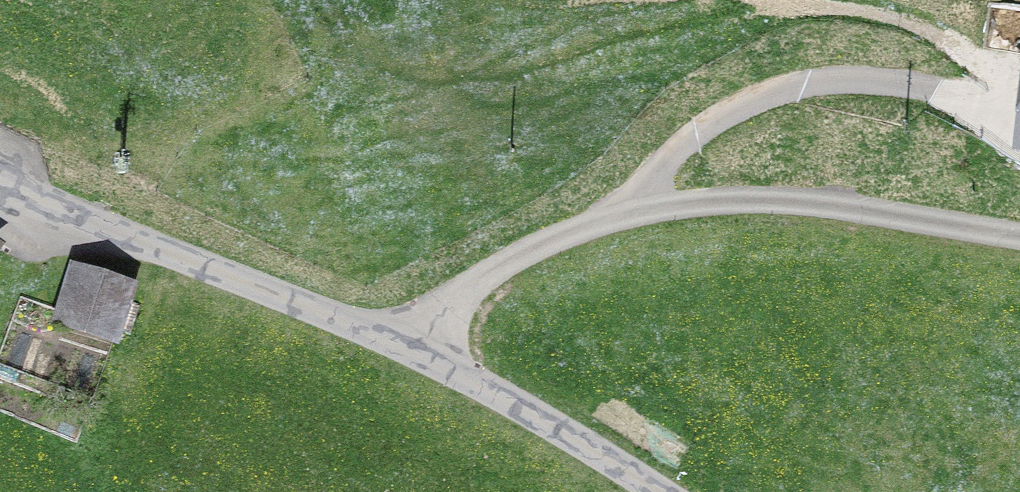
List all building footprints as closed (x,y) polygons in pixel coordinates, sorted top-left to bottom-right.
[(123,304),(126,294),(72,276),(58,316),(123,339),(134,308),(123,304)]
